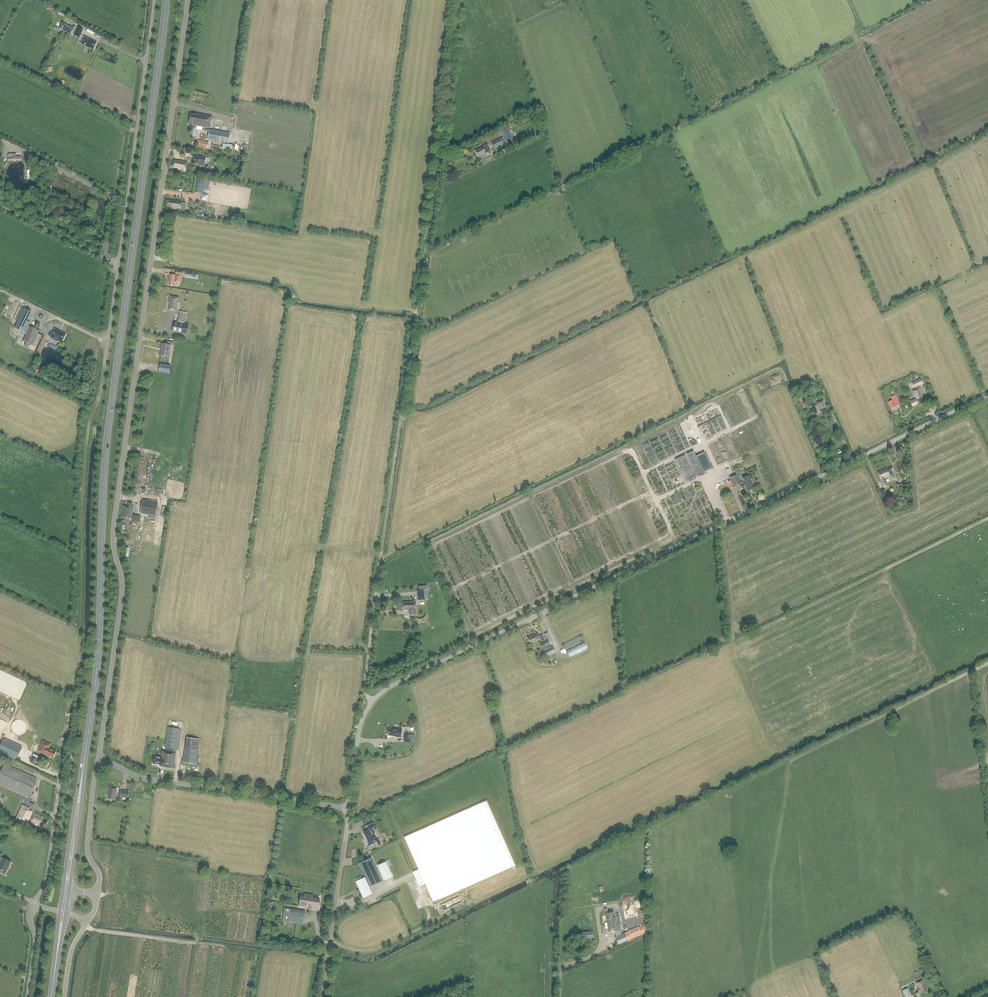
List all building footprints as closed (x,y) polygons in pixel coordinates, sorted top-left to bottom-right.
[(71,34),(74,28),(65,24),(62,30),(71,34)] [(79,38),(83,30),(78,27),(74,36),(79,38)] [(93,40),(85,36),(81,44),(89,48),(90,47),(93,49),(96,43),(93,41),(93,40)] [(205,129),(205,127),(210,128),(212,116),(198,114),(198,115),(195,114),(191,113),(189,124),(203,127),(203,129),(205,129)] [(511,136),(508,131),(506,127),(500,130),(501,131),(502,134),(504,137),(492,143),(494,148),(506,142),(504,139),(511,136)] [(207,140),(228,143),(230,134),(205,129),(203,129),(203,131),(209,132),(207,140)] [(208,143),(198,140),(197,146),(207,149),(208,143)] [(482,148),(476,151),(478,157),(482,155),(483,157),(487,156),(486,154),(491,151),(487,144),(482,147),(482,148)] [(173,167),(178,168),(178,169),(185,171),(186,170),(188,170),(190,169),(190,167),(189,165),(187,165),(187,162),(180,160),(180,161),(174,160),(173,167)] [(203,189),(205,180),(197,179),(194,192),(202,193),(203,189)] [(167,200),(166,207),(171,208),(180,210),(180,211),(185,211),(185,206),(184,206),(185,203),(182,203),(182,201),(175,200),(175,201),(167,200)] [(198,206),(188,205),(187,214),(192,214),(193,211),(198,212),(198,206)] [(179,281),(180,275),(182,275),(182,272),(176,271),(175,276),(170,275),(169,284),(174,285),(175,281),(179,281)] [(177,311),(179,298),(170,296),(169,303),(170,303),(169,309),(177,311)] [(181,312),(179,322),(185,323),(186,319),(187,313),(181,312)] [(14,328),(26,334),(23,341),(26,342),(24,346),(27,347),(29,344),(32,345),(39,331),(30,326),(30,327),(28,326),(30,323),(19,318),(14,328)] [(189,325),(175,322),(173,331),(187,334),(189,325)] [(59,330),(55,328),(52,333),(50,332),(48,336),(51,337),(50,337),(53,339),(53,340),(56,341),(57,341),(58,341),(59,341),(62,342),(66,334),(58,331),(59,330)] [(162,344),(160,355),(169,357),(171,346),(173,346),(174,342),(167,341),(167,345),(162,344)] [(170,365),(160,364),(159,372),(169,373),(170,365)] [(923,383),(921,379),(913,383),(915,387),(916,389),(913,391),(917,400),(916,400),(915,399),(911,401),(913,405),(912,405),(912,406),(917,404),(917,403),(919,402),(920,404),(924,403),(923,401),(925,400),(919,388),(918,388),(917,386),(923,383)] [(816,402),(817,405),(815,406),(814,404),(811,406),(814,414),(818,413),(817,411),(819,410),(821,410),(823,416),(827,414),(826,411),(828,411),(823,400),(816,402)] [(676,459),(686,481),(712,469),(704,452),(696,456),(693,451),(676,459)] [(884,488),(888,486),(885,479),(893,475),(892,472),(894,471),(892,467),(889,468),(889,466),(877,471),(884,488)] [(729,489),(734,487),(741,484),(737,474),(729,477),(731,480),(727,482),(729,489)] [(751,486),(755,484),(752,475),(743,478),(745,484),(744,484),(747,492),(753,489),(751,486)] [(158,502),(143,499),(140,513),(155,516),(158,502)] [(127,506),(123,505),(122,517),(131,518),(132,509),(131,509),(132,503),(128,503),(127,506)] [(418,600),(425,600),(424,590),(419,590),(417,591),(418,600)] [(410,615),(416,615),(416,609),(415,602),(403,603),(403,610),(409,610),(410,615)] [(534,642),(541,639),(542,642),(545,640),(543,635),(539,636),(538,633),(530,637),(530,638),(528,639),(530,643),(534,641),(534,642)] [(570,657),(588,649),(584,642),(566,650),(570,657)] [(553,646),(544,651),(547,657),(556,653),(553,646)] [(177,750),(180,729),(167,727),(164,748),(166,748),(166,751),(162,751),(161,757),(154,756),(153,763),(160,764),(160,766),(165,767),(174,768),(176,753),(175,753),(176,749),(177,750)] [(393,736),(396,736),(396,737),(401,737),(401,728),(393,728),(393,729),(389,729),(388,735),(393,736)] [(13,737),(11,742),(29,750),(31,746),(13,737)] [(185,737),(182,763),(195,764),(199,739),(185,737)] [(0,746),(0,753),(16,760),(22,747),(4,738),(0,746)] [(50,745),(43,741),(38,751),(46,754),(45,755),(48,756),(48,755),(54,758),(56,752),(49,748),(50,745)] [(37,779),(4,764),(0,773),(0,785),(29,797),(37,779)] [(108,799),(115,800),(116,789),(109,788),(108,799)] [(419,886),(425,884),(433,902),(515,865),(486,801),(404,837),(419,869),(413,872),(419,886)] [(29,825),(30,823),(31,824),(31,823),(39,826),(43,827),(45,823),(47,824),(48,821),(43,818),(43,817),(34,813),(34,812),(29,810),(30,808),(22,805),(16,819),(29,825)] [(365,826),(367,830),(364,832),(369,842),(369,846),(377,842),(378,845),(380,843),(377,837),(376,838),(373,830),(376,829),(373,822),(365,826)] [(0,865),(0,869),(6,872),(11,862),(3,858),(0,857),(2,854),(0,853),(0,860),(2,861),(0,865)] [(372,858),(367,860),(360,864),(370,887),(382,881),(372,858)] [(385,880),(393,877),(386,862),(378,866),(385,880)] [(362,879),(361,877),(357,878),(358,881),(356,882),(359,890),(357,891),(361,900),(372,894),(365,878),(362,879)] [(306,897),(301,896),(300,907),(307,908),(307,905),(309,905),(309,906),(310,906),(312,906),(312,908),(318,909),(319,899),(313,898),(313,896),(307,895),(306,897)] [(285,908),(282,923),(290,924),(290,922),(296,923),(297,915),(304,917),(305,912),(305,911),(297,910),(292,909),(291,909),(285,908)] [(621,930),(619,916),(614,917),(613,911),(607,912),(608,918),(607,918),(609,932),(616,930),(617,936),(615,937),(618,944),(627,941),(624,933),(622,934),(621,930)] [(642,925),(624,933),(627,941),(646,933),(642,925)] [(924,987),(925,986),(923,980),(916,983),(919,988),(918,989),(919,993),(922,991),(922,993),(926,992),(924,987)] [(905,996),(907,996),(911,995),(909,988),(902,990),(905,996)]
